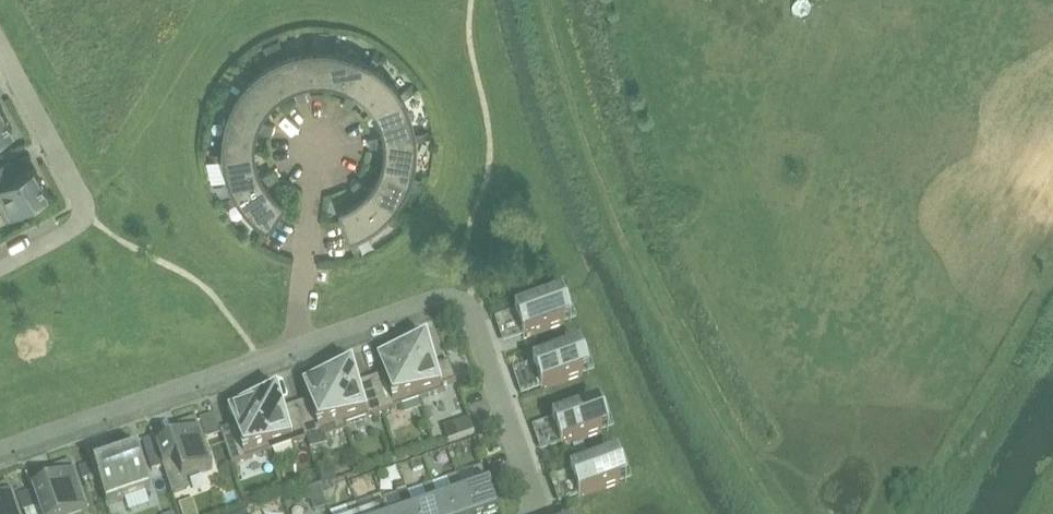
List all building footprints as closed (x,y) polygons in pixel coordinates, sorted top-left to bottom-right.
[(330,31),(327,49),(331,50),(327,81),(334,82),(337,83),(343,85),(349,88),(346,94),(355,100),(360,94),(354,91),(371,64),(368,62),(365,60),(357,57),(354,55),(346,53),(338,51),(334,50),(337,32),(330,31)] [(286,36),(279,38),(283,55),(288,54),(298,84),(304,82),(308,81),(311,81),(318,80),(321,80),(327,81),(331,50),(327,49),(323,49),(315,48),(311,49),(303,50),(299,50),(295,51),(290,53),(286,36)] [(378,47),(368,62),(371,64),(354,91),(360,94),(365,99),(367,101),(371,106),(375,111),(401,95),(399,92),(397,88),(392,82),(389,79),(386,76),(380,70),(375,66),(384,51),(378,47)] [(237,66),(249,79),(252,76),(274,99),(276,97),(279,95),(281,93),(287,89),(292,86),(295,93),(306,89),(304,82),(298,84),(288,54),(283,55),(280,57),(273,60),(269,63),(266,65),(263,67),(259,70),(254,74),(242,61),(237,66)] [(210,110),(227,116),(228,112),(258,123),(260,118),(262,115),(264,112),(265,109),(267,106),(269,103),(274,99),(252,76),(249,79),(246,82),(244,85),(239,92),(237,95),(235,99),(233,102),(231,106),(230,109),(213,103),(210,110)] [(415,83),(399,92),(401,95),(375,111),(376,114),(378,117),(379,120),(381,123),(382,127),(382,130),(383,133),(376,134),(377,145),(384,145),(384,139),(415,136),(415,132),(414,128),(413,124),(412,120),(411,116),(410,112),(408,108),(407,105),(405,101),(403,98),(418,89),(415,83)] [(308,97),(306,89),(295,93),(299,100),(303,98),(308,97)] [(350,106),(355,100),(346,94),(342,101),(346,103),(350,106)] [(12,127),(0,105),(0,133),(12,127)] [(223,148),(223,152),(205,154),(206,160),(224,159),(223,155),(254,152),(254,149),(254,145),(254,142),(254,139),(255,135),(256,132),(256,129),(263,131),(267,121),(260,118),(258,123),(228,112),(227,116),(226,120),(225,124),(224,128),(224,132),(223,136),(223,140),(223,148)] [(274,124),(267,121),(263,131),(271,133),(272,128),(274,124)] [(433,130),(415,132),(415,136),(384,139),(384,145),(384,148),(384,152),(384,155),(383,159),(382,162),(381,165),(380,168),(410,178),(412,174),(413,170),(414,166),(414,162),(415,158),(415,154),(416,150),(416,146),(416,142),(416,139),(433,138),(433,130)] [(369,145),(377,145),(376,134),(368,136),(369,140),(369,145)] [(420,172),(434,173),(436,151),(422,149),(420,172)] [(254,152),(223,155),(224,159),(224,163),(225,167),(226,171),(227,174),(228,178),(229,182),(231,185),(233,189),(235,192),(220,202),(224,208),(239,199),(237,196),(264,179),(261,174),(259,171),(258,168),(257,165),(256,162),(255,158),(255,155),(254,152)] [(10,210),(12,209),(15,215),(20,212),(32,206),(29,200),(47,190),(33,166),(12,178),(3,162),(0,163),(0,204),(3,210),(9,207),(10,210)] [(274,168),(267,171),(272,180),(279,175),(276,172),(274,168)] [(428,181),(412,174),(410,178),(380,168),(379,171),(378,174),(376,177),(375,180),(373,183),(369,188),(364,183),(356,191),(360,196),(365,192),(387,214),(390,212),(392,208),(395,205),(398,202),(400,198),(402,195),(404,191),(406,187),(409,181),(425,188),(428,181)] [(267,227),(284,201),(279,197),(276,195),(274,193),(271,190),(269,187),(267,184),(272,180),(267,171),(261,174),(264,179),(237,196),(239,199),(241,202),(246,209),(249,212),(255,217),(258,220),(261,223),(267,227)] [(351,184),(356,191),(364,183),(357,178),(355,181),(351,184)] [(402,224),(390,212),(387,214),(365,192),(360,196),(355,201),(349,204),(346,206),(340,208),(350,238),(354,236),(358,235),(362,233),(369,229),(376,224),(379,221),(384,217),(397,230),(402,224)] [(555,297),(514,311),(523,338),(564,323),(555,297)] [(404,349),(401,350),(418,399),(443,390),(441,385),(455,380),(448,360),(434,365),(426,341),(415,345),(415,343),(404,347),(404,349)] [(541,389),(582,375),(573,348),(532,362),(541,389)] [(370,378),(369,379),(381,412),(418,399),(401,350),(376,358),(384,381),(373,386),(370,378)] [(330,375),(327,376),(346,430),(346,429),(345,425),(381,412),(369,379),(370,383),(358,387),(351,367),(341,371),(340,369),(329,373),(330,375)] [(321,438),(346,430),(327,376),(302,385),(310,408),(298,412),(296,404),(295,405),(307,438),(319,434),(321,438)] [(255,401),(252,402),(269,451),(307,438),(295,405),(294,405),(296,409),(284,413),(277,393),(267,397),(266,395),(254,399),(255,401)] [(231,464),(269,451),(252,402),(227,411),(235,434),(222,438),(231,464)] [(551,419),(561,446),(602,432),(593,405),(551,419)] [(448,440),(474,431),(470,418),(443,427),(448,440)] [(213,468),(195,419),(178,425),(183,438),(157,447),(149,424),(147,425),(172,493),(188,487),(185,478),(213,468)] [(145,455),(149,468),(160,463),(151,439),(138,443),(142,456),(145,455)] [(133,440),(116,446),(121,459),(95,468),(87,445),(85,446),(107,505),(151,489),(133,440)] [(611,456),(569,471),(579,498),(620,483),(611,456)] [(409,462),(413,471),(425,467),(422,457),(409,462)] [(71,462),(54,468),(59,481),(33,490),(24,467),(23,468),(31,490),(37,506),(39,513),(80,513),(88,511),(71,462)] [(78,468),(83,480),(95,474),(91,463),(78,468)] [(337,479),(331,463),(318,468),(324,484),(337,479)] [(461,487),(460,487),(470,513),(489,513),(497,511),(482,466),(472,469),(477,482),(461,487)] [(460,487),(461,487),(457,474),(447,477),(452,490),(436,495),(436,496),(442,513),(470,513),(460,487)] [(0,486),(0,513),(20,513),(8,483),(0,486)] [(411,504),(414,513),(442,513),(436,496),(436,495),(432,483),(422,486),(427,499),(411,504)] [(31,490),(17,495),(22,511),(24,511),(37,506),(31,490)] [(411,504),(407,491),(398,494),(402,507),(386,512),(386,513),(414,513),(411,504)] [(386,513),(386,512),(380,495),(371,498),(376,510),(364,513),(386,513)] [(356,503),(347,506),(349,513),(360,513),(356,503)]
